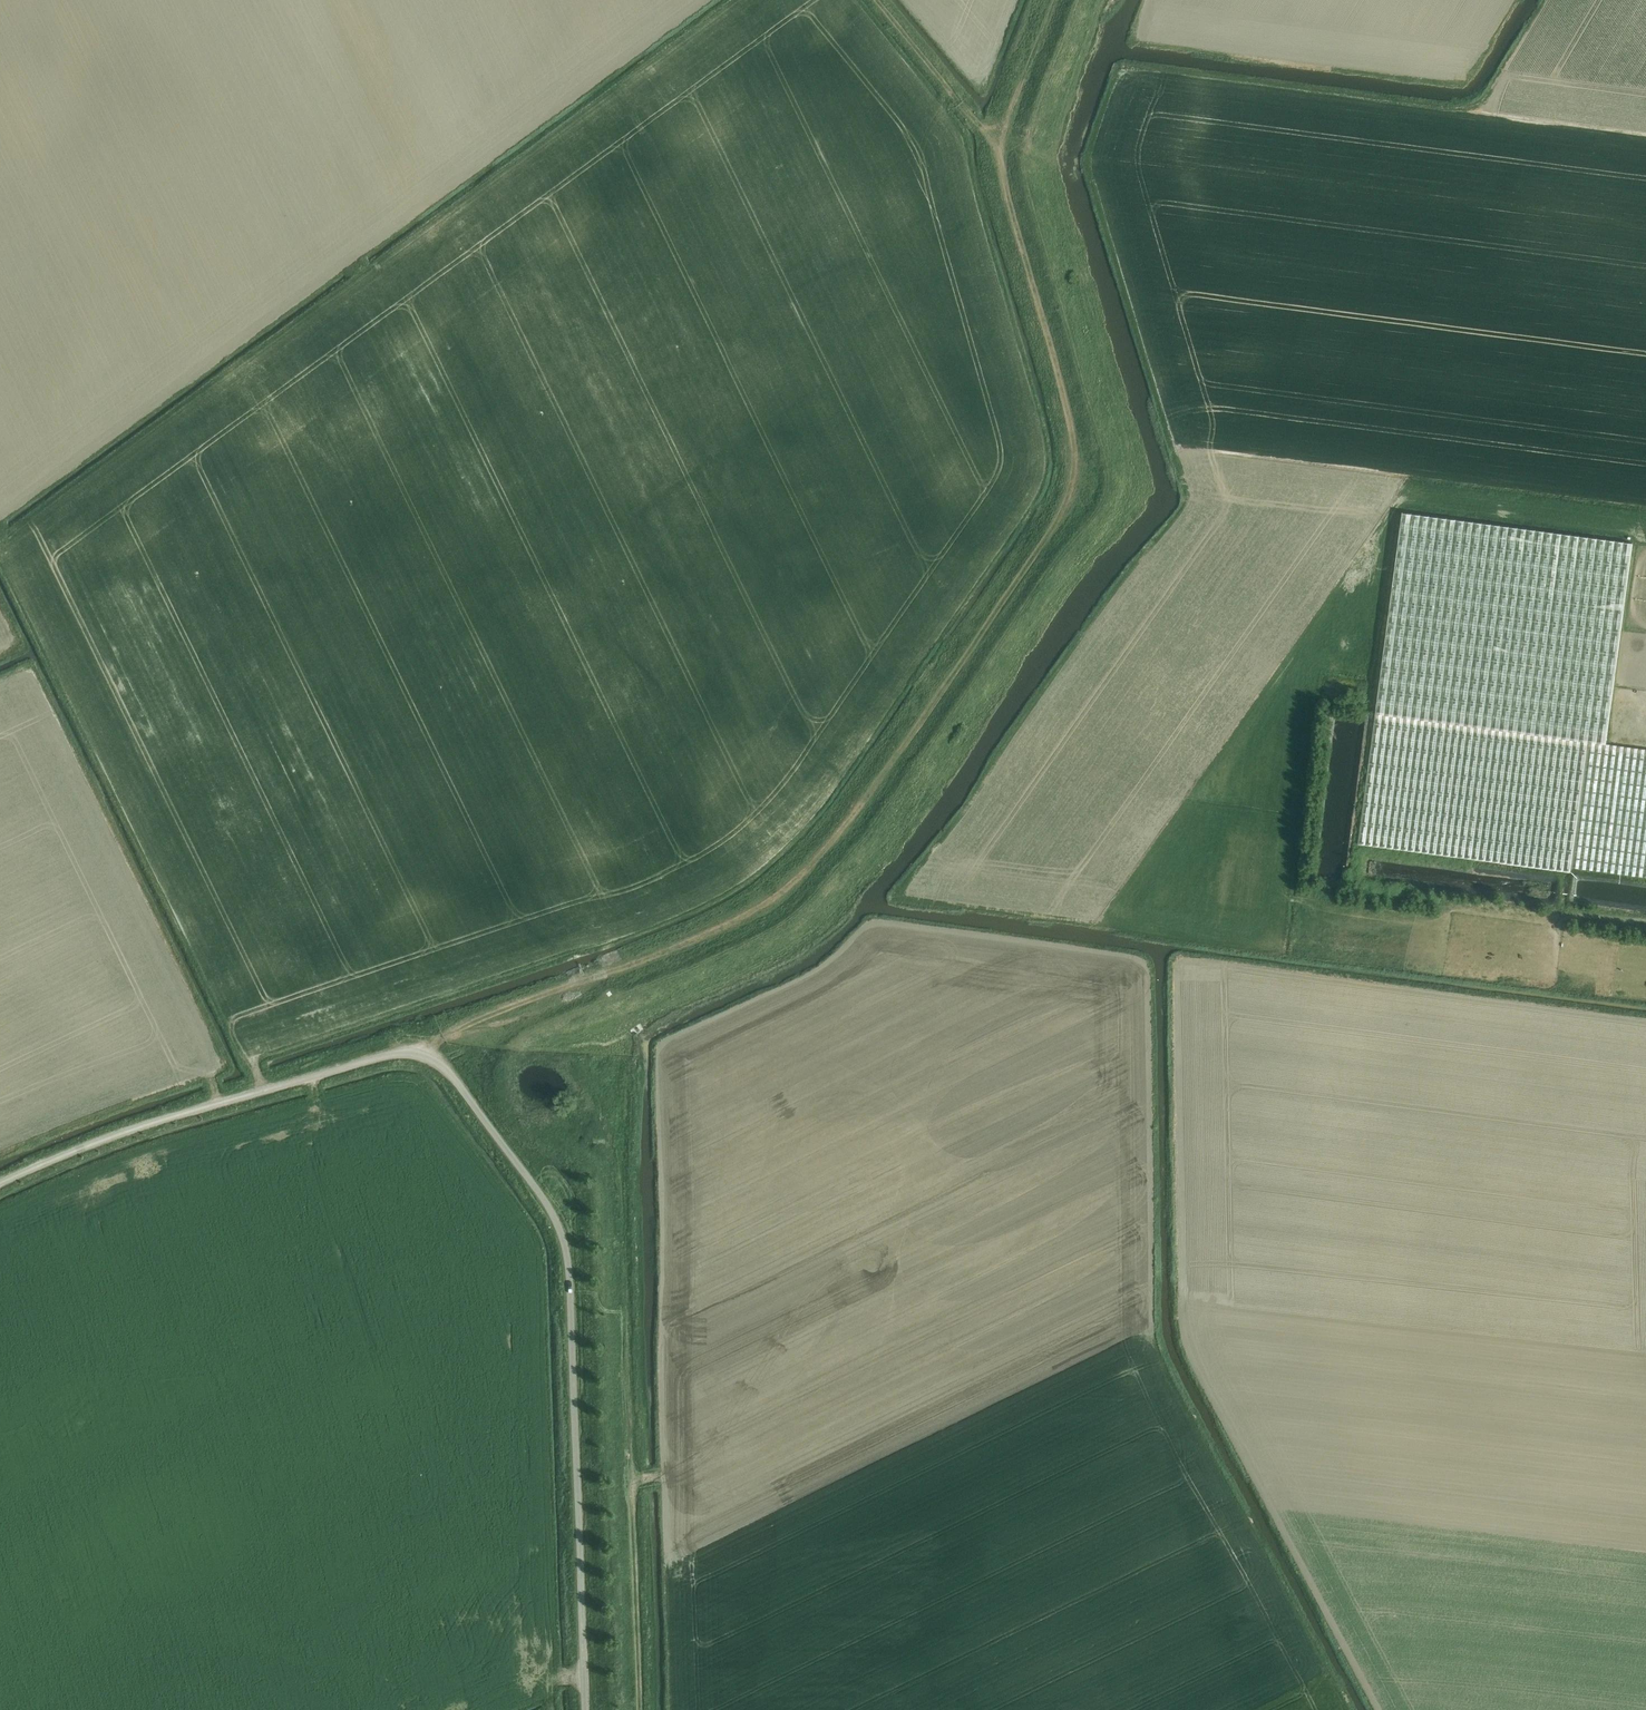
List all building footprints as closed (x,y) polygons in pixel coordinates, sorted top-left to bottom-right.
[(1605,744),(1632,542),(1399,511),(1372,713),(1375,713),(1358,843),(1570,871),(1571,867),(1645,877),(1645,749),(1605,744)]
